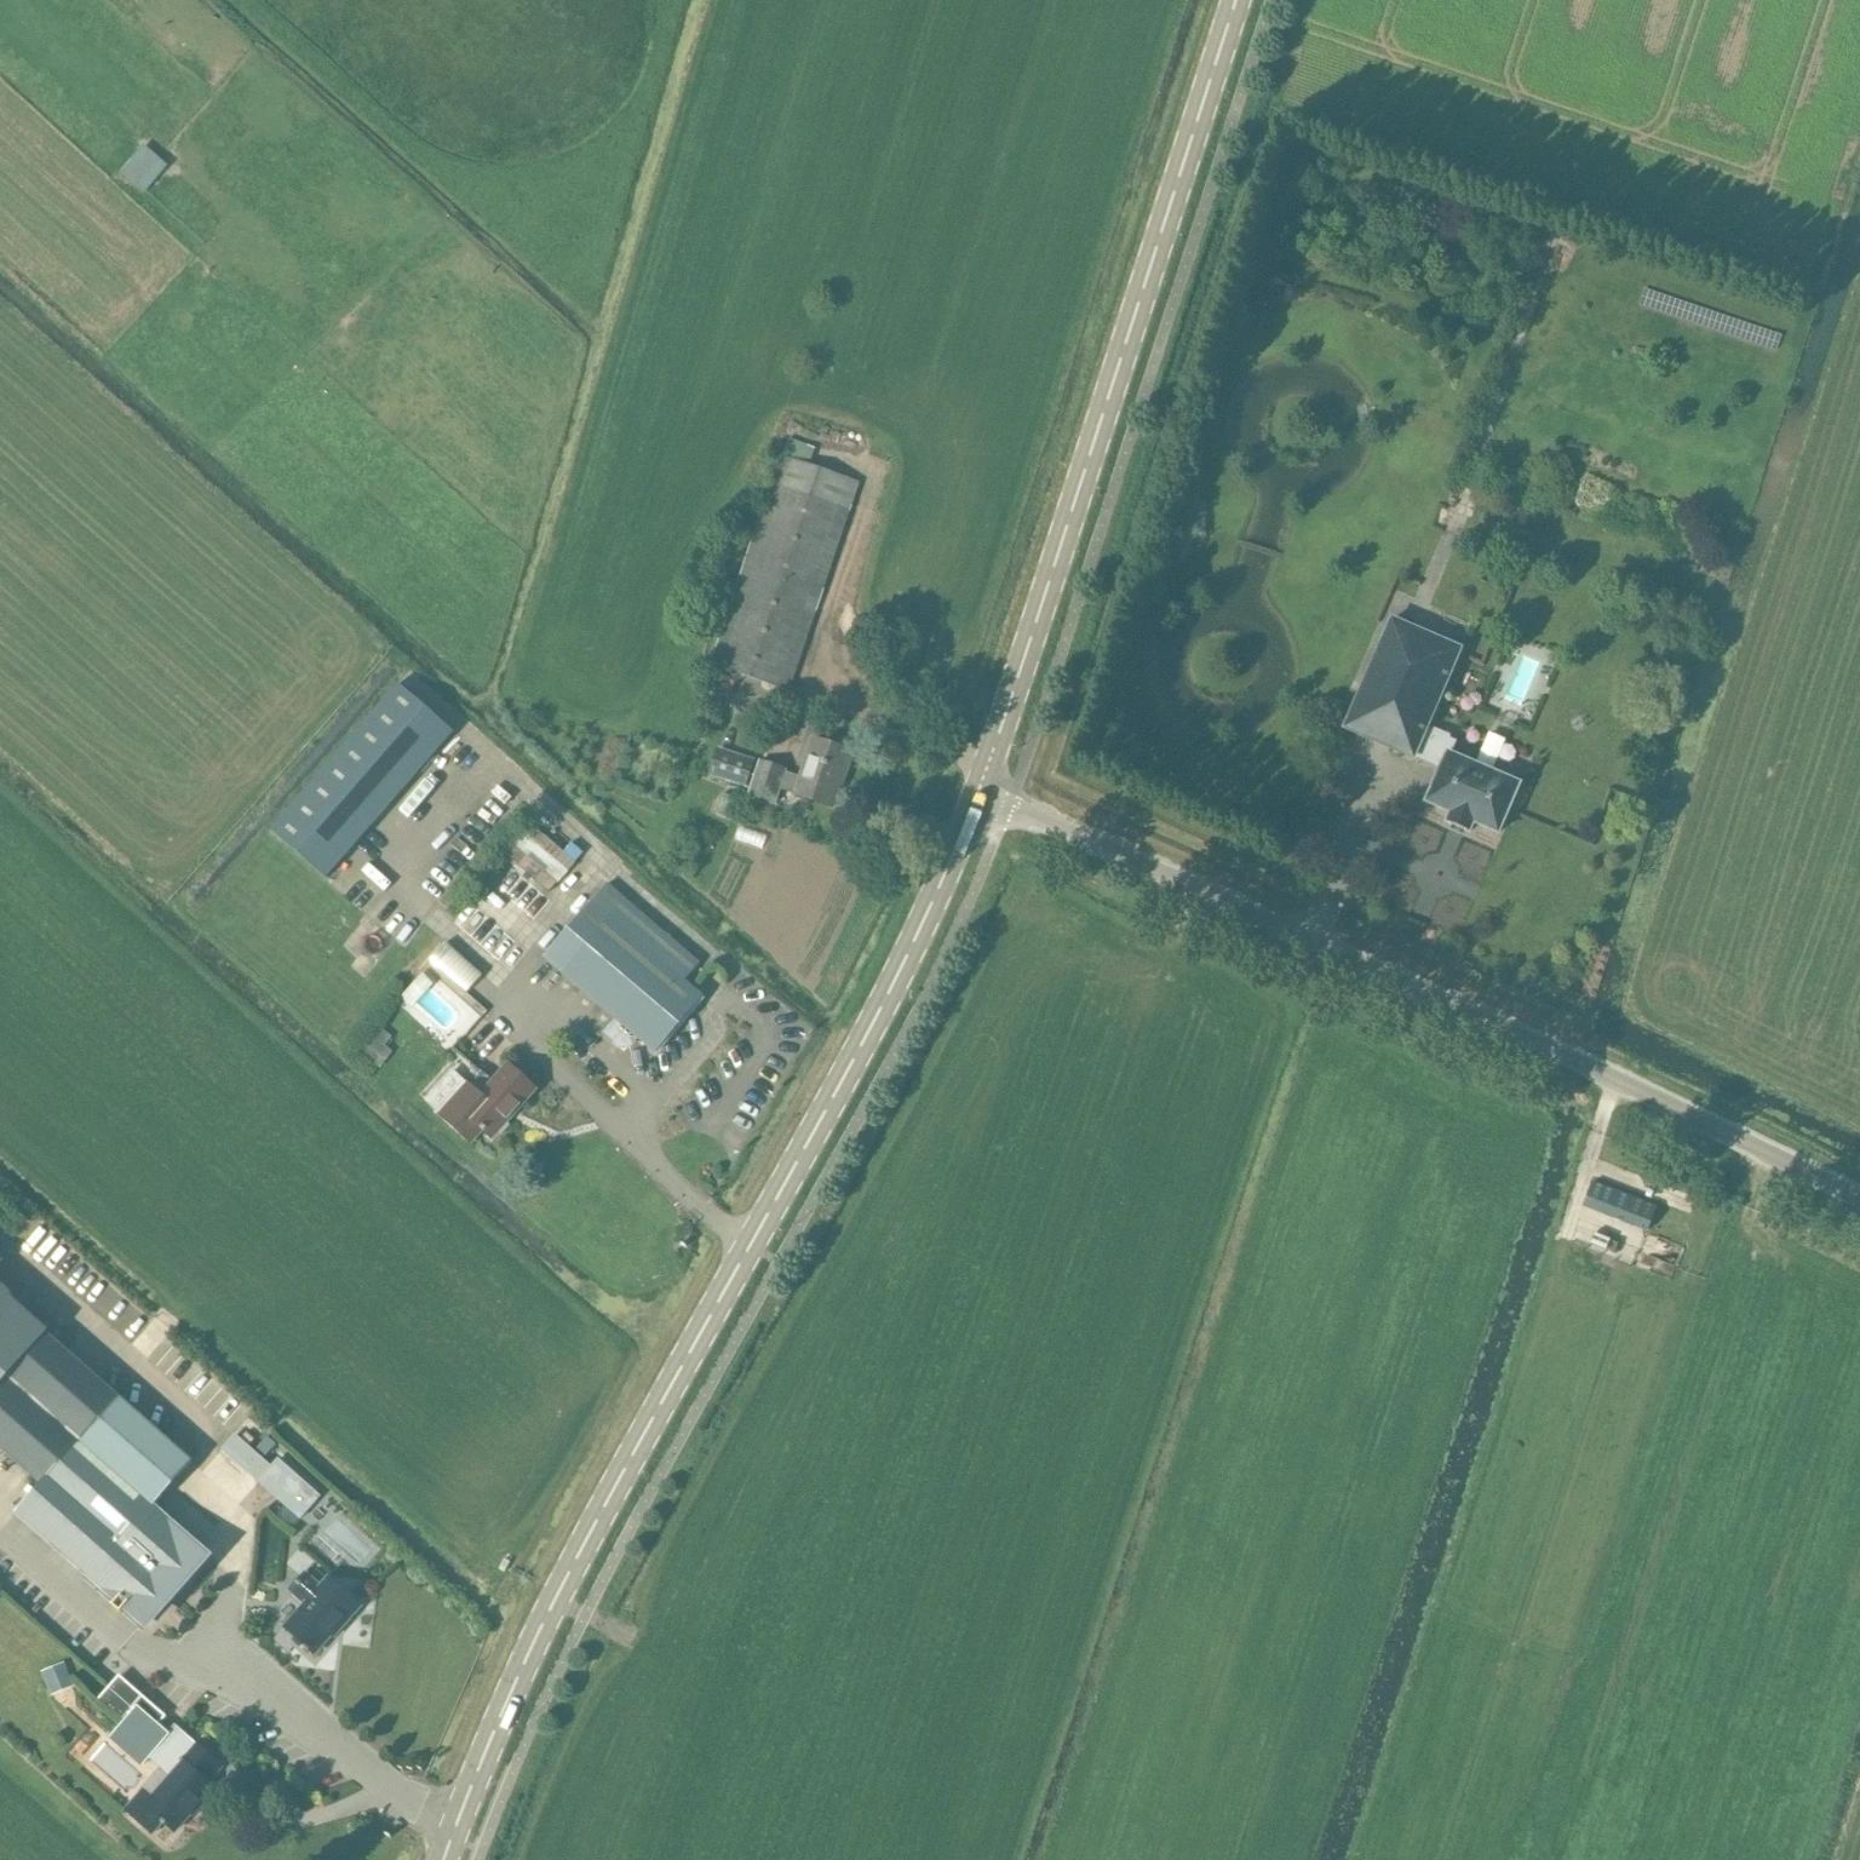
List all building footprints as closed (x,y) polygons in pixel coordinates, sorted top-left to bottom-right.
[(143,145),(119,172),(144,193),(168,166),(143,145)] [(710,665),(790,692),(861,483),(773,453),(762,480),(772,483),(710,665)] [(1428,731),(1463,650),(1394,621),(1347,729),(1416,759),(1419,750),(1446,762),(1428,803),(1453,814),(1449,824),(1471,833),(1475,823),(1500,834),(1521,785),(1451,755),(1456,743),(1452,742),(1451,737),(1433,729),(1430,732),(1428,731)] [(399,685),(271,831),(326,879),(453,732),(399,685)] [(796,795),(832,807),(843,772),(846,773),(853,752),(814,740),(802,777),(787,772),(788,769),(759,760),(747,796),(777,805),(782,789),(796,794),(796,795)] [(756,759),(717,747),(708,775),(747,787),(756,759)] [(577,844),(569,852),(536,822),(509,852),(555,893),(589,855),(577,844)] [(637,1038),(656,1054),(704,997),(686,981),(701,963),(626,899),(607,883),(543,958),(562,974),(615,1019),(603,1034),(618,1047),(628,1048),(637,1038)] [(474,994),(491,977),(454,942),(437,959),(474,994)] [(441,1114),(472,1142),(483,1129),(493,1138),(535,1091),(508,1067),(482,1096),(468,1084),(441,1114)] [(1625,1223),(1647,1231),(1657,1207),(1634,1199),(1593,1183),(1584,1207),(1625,1223)] [(42,1485),(80,1441),(154,1506),(192,1462),(0,1293),(0,1448),(42,1485)] [(276,1445),(268,1438),(258,1449),(266,1457),(276,1445)] [(80,1441),(42,1485),(16,1514),(117,1603),(113,1607),(121,1614),(130,1604),(149,1621),(208,1554),(154,1507),(154,1506),(80,1441)] [(180,1498),(173,1507),(202,1532),(210,1524),(180,1498)] [(286,1628),(315,1653),(341,1624),(343,1626),(360,1606),(329,1579),(323,1586),(306,1571),(288,1592),(305,1606),(286,1628)] [(46,1670),(57,1694),(78,1685),(67,1661),(46,1670)] [(120,1679),(101,1701),(142,1738),(140,1740),(154,1752),(149,1757),(171,1777),(152,1798),(141,1789),(123,1810),(152,1836),(165,1821),(176,1831),(201,1803),(203,1805),(215,1792),(207,1784),(222,1768),(176,1727),(172,1731),(161,1721),(164,1718),(120,1679)]
